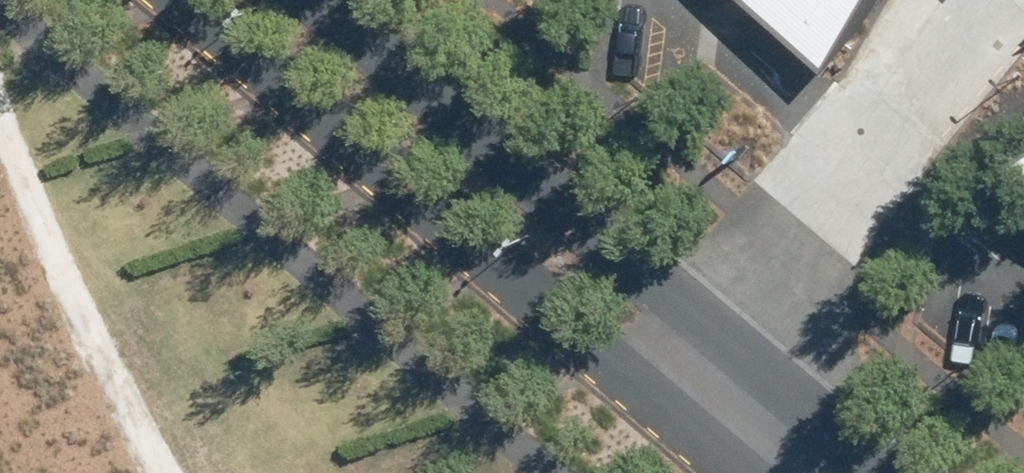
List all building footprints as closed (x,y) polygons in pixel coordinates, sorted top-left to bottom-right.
[(801,16),(840,48),(869,0),(782,0),(801,16)]
